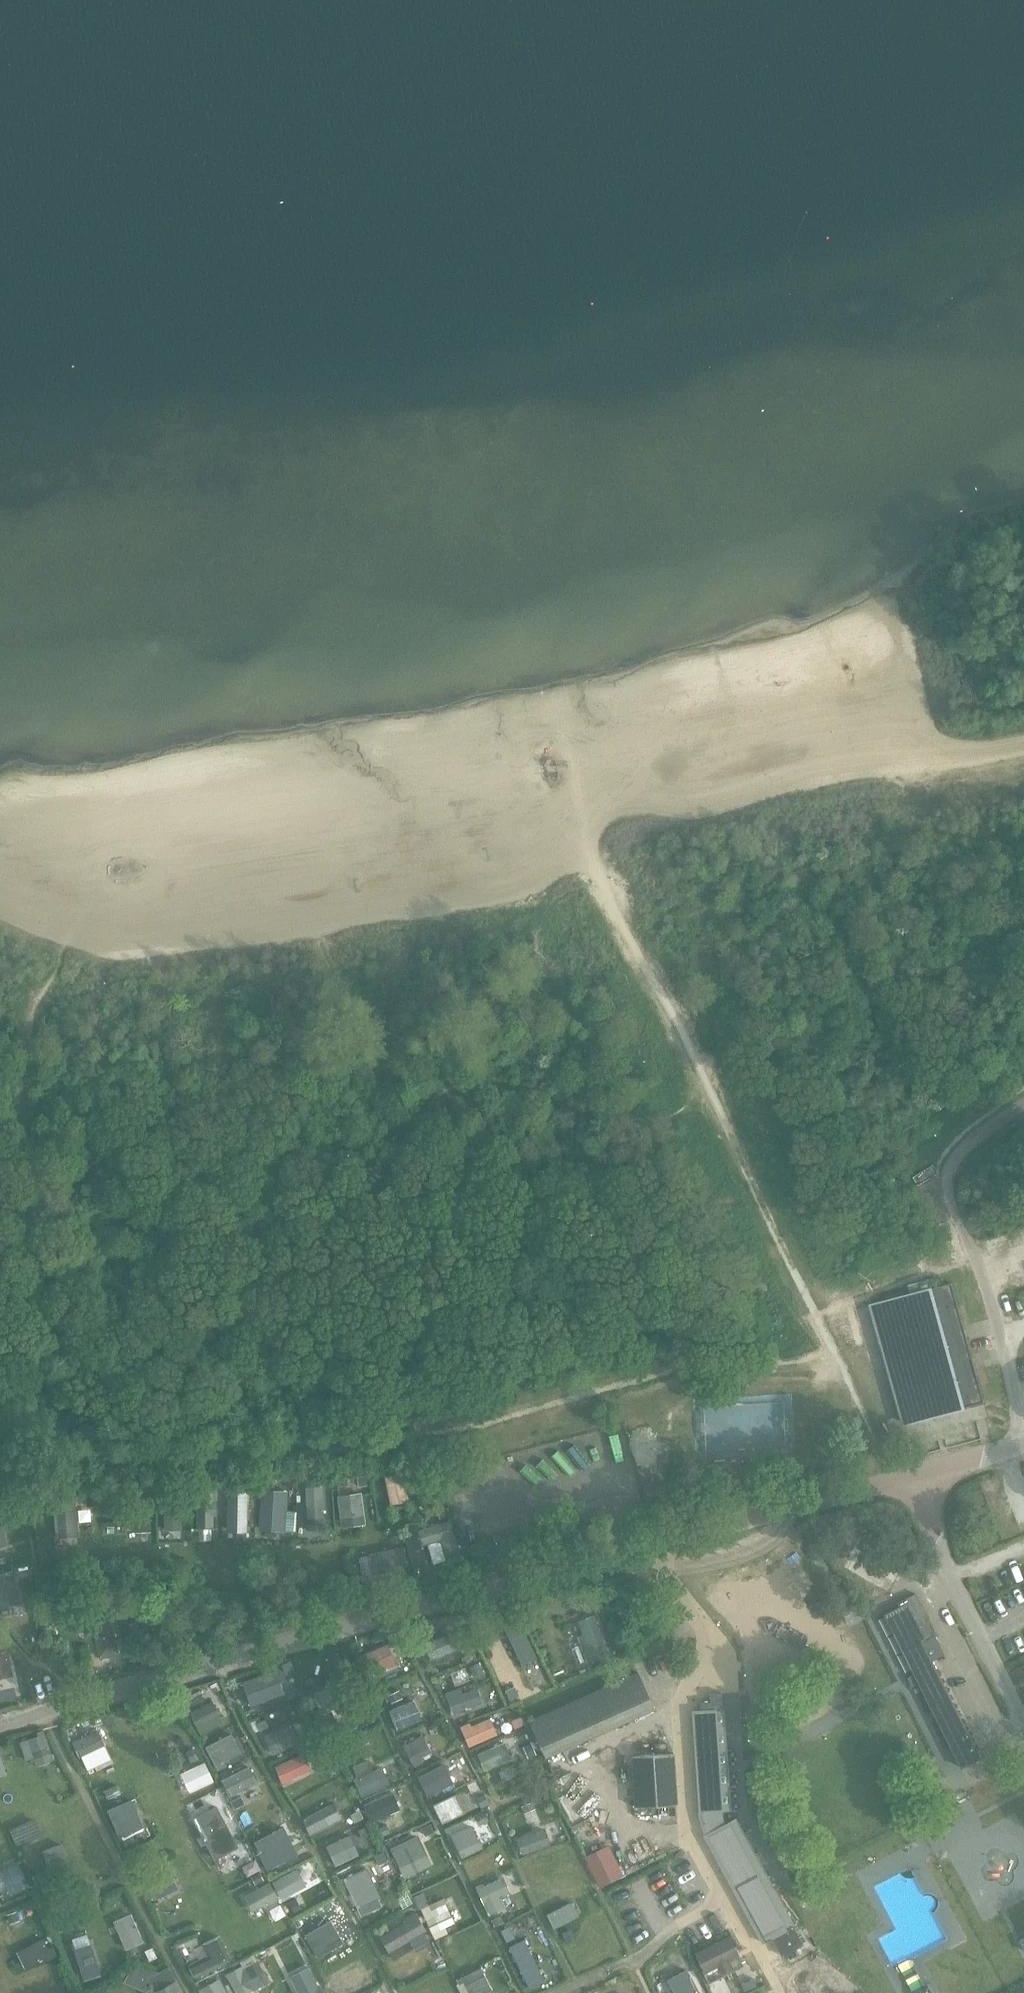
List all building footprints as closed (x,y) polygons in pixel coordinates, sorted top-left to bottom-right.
[(909,1294),(909,1295),(871,1305),(903,1423),(939,1414),(983,1402),(951,1283),(909,1294)] [(408,1500),(401,1471),(384,1475),(391,1504),(408,1500)] [(366,1476),(358,1477),(359,1486),(367,1485),(366,1476)] [(335,1477),(326,1477),(326,1486),(335,1486),(335,1477)] [(297,1479),(288,1479),(288,1487),(297,1487),(297,1479)] [(323,1487),(306,1488),(307,1519),(324,1519),(323,1487)] [(197,1528),(216,1528),(216,1490),(196,1491),(197,1528)] [(182,1491),(163,1491),(163,1530),(182,1530),(182,1491)] [(284,1505),(285,1493),(261,1491),(259,1527),(278,1529),(279,1518),(278,1518),(279,1505),(284,1505)] [(228,1493),(228,1527),(245,1528),(246,1493),(228,1493)] [(340,1517),(363,1514),(361,1494),(338,1497),(340,1517)] [(95,1495),(81,1496),(82,1507),(96,1506),(95,1495)] [(75,1498),(53,1500),(56,1537),(78,1535),(75,1498)] [(148,1498),(132,1498),(133,1531),(149,1530),(148,1498)] [(451,1516),(449,1507),(438,1510),(441,1519),(451,1516)] [(467,1544),(483,1539),(475,1512),(458,1517),(467,1544)] [(448,1564),(462,1560),(450,1521),(419,1531),(423,1545),(440,1540),(448,1564)] [(403,1546),(371,1553),(373,1574),(407,1567),(403,1546)] [(0,1573),(0,1607),(18,1603),(12,1571),(0,1573)] [(950,1747),(944,1750),(948,1758),(955,1755),(961,1767),(980,1757),(932,1661),(944,1654),(935,1637),(937,1636),(915,1593),(897,1602),(899,1607),(884,1615),(914,1675),(907,1678),(911,1686),(918,1682),(932,1711),(926,1714),(930,1722),(936,1719),(950,1747)] [(90,1618),(99,1659),(119,1655),(110,1613),(90,1618)] [(577,1636),(587,1663),(609,1655),(594,1614),(576,1620),(582,1634),(577,1636)] [(506,1643),(521,1673),(541,1663),(526,1633),(506,1643)] [(454,1650),(448,1635),(425,1644),(430,1659),(454,1650)] [(618,1635),(608,1638),(613,1650),(622,1647),(618,1635)] [(359,1640),(350,1643),(353,1652),(362,1649),(359,1640)] [(12,1675),(5,1643),(0,1644),(0,1678),(12,1675)] [(387,1645),(364,1654),(371,1673),(393,1664),(387,1645)] [(463,1676),(457,1659),(431,1669),(437,1686),(463,1676)] [(291,1661),(282,1664),(285,1672),(293,1668),(291,1661)] [(477,1664),(469,1667),(474,1676),(481,1673),(477,1664)] [(546,1759),(655,1710),(638,1673),(530,1722),(546,1759)] [(281,1690),(275,1677),(245,1689),(253,1705),(275,1695),(274,1693),(281,1690)] [(352,1700),(344,1681),(315,1693),(323,1712),(352,1700)] [(514,1687),(505,1691),(510,1701),(519,1696),(514,1687)] [(446,1693),(453,1712),(482,1702),(477,1689),(462,1695),(460,1688),(446,1693)] [(398,1690),(387,1695),(390,1702),(401,1698),(398,1690)] [(792,1925),(793,1925),(735,1818),(723,1823),(722,1811),(723,1811),(713,1693),(710,1693),(710,1702),(701,1702),(701,1710),(693,1711),(700,1812),(705,1834),(703,1835),(762,1944),(772,1938),(781,1955),(801,1944),(792,1925)] [(220,1718),(212,1701),(190,1713),(199,1728),(220,1718)] [(419,1720),(412,1702),(388,1711),(396,1730),(401,1727),(419,1720)] [(521,1717),(512,1721),(515,1728),(525,1724),(521,1717)] [(264,1719),(257,1723),(260,1731),(268,1727),(264,1719)] [(495,1734),(489,1719),(471,1727),(469,1724),(462,1726),(470,1746),(495,1734)] [(300,1741),(291,1724),(265,1736),(274,1754),(300,1741)] [(346,1726),(338,1728),(342,1738),(349,1735),(346,1726)] [(106,1746),(99,1730),(72,1742),(79,1757),(106,1746)] [(37,1764),(52,1758),(43,1731),(37,1732),(38,1735),(28,1739),(37,1764)] [(226,1765),(223,1760),(240,1752),(230,1734),(206,1746),(218,1768),(226,1765)] [(432,1752),(422,1735),(402,1747),(414,1767),(423,1762),(422,1758),(432,1752)] [(511,1758),(503,1742),(478,1753),(485,1770),(511,1758)] [(530,1743),(522,1747),(527,1758),(535,1754),(530,1743)] [(351,1744),(341,1748),(345,1757),(354,1754),(351,1744)] [(673,1753),(632,1756),(635,1807),(677,1805),(673,1753)] [(308,1771),(302,1756),(276,1767),(282,1782),(308,1771)] [(182,1773),(190,1789),(212,1780),(204,1763),(182,1773)] [(452,1783),(443,1765),(420,1776),(428,1794),(452,1783)] [(222,1780),(230,1795),(256,1782),(249,1767),(222,1780)] [(382,1768),(355,1779),(362,1795),(388,1784),(382,1768)] [(116,1784),(104,1789),(108,1797),(120,1792),(116,1784)] [(392,1793),(365,1805),(372,1820),(400,1809),(392,1793)] [(464,1812),(456,1794),(434,1805),(443,1822),(464,1812)] [(484,1795),(477,1798),(481,1807),(488,1804),(484,1795)] [(240,1796),(231,1800),(235,1807),(243,1803),(240,1796)] [(198,1801),(192,1812),(213,1822),(218,1810),(198,1801)] [(531,1802),(521,1806),(524,1813),(534,1809),(531,1802)] [(341,1818),(333,1803),(302,1819),(310,1834),(341,1818)] [(142,1825),(135,1809),(113,1819),(119,1835),(142,1825)] [(359,1810),(351,1815),(355,1822),(363,1818),(359,1810)] [(483,1812),(475,1816),(479,1824),(487,1820),(483,1812)] [(40,1835),(33,1820),(11,1829),(18,1844),(40,1835)] [(430,1824),(422,1828),(426,1835),(434,1831),(430,1824)] [(482,1848),(471,1825),(452,1834),(462,1857),(482,1848)] [(365,1828),(358,1831),(362,1839),(368,1836),(365,1828)] [(549,1844),(543,1829),(518,1838),(522,1853),(549,1844)] [(358,1854),(350,1836),(326,1846),(335,1864),(358,1854)] [(405,1875),(429,1864),(420,1844),(416,1836),(392,1848),(396,1856),(405,1875)] [(235,1841),(224,1837),(214,1862),(226,1867),(235,1841)] [(292,1856),(283,1837),(259,1850),(268,1869),(292,1856)] [(68,1866),(60,1845),(43,1851),(52,1873),(68,1866)] [(608,1846),(585,1857),(600,1887),(624,1876),(608,1846)] [(383,1852),(375,1855),(379,1864),(387,1861),(383,1852)] [(18,1863),(0,1871),(0,1886),(1,1889),(8,1887),(12,1893),(28,1886),(18,1863)] [(174,1890),(165,1870),(145,1881),(154,1900),(174,1890)] [(273,1883),(282,1898),(305,1885),(297,1870),(273,1883)] [(258,1871),(251,1876),(255,1884),(263,1879),(258,1871)] [(368,1872),(346,1879),(358,1905),(379,1897),(368,1872)] [(476,1887),(489,1914),(504,1907),(500,1897),(509,1892),(502,1878),(483,1887),(481,1884),(476,1887)] [(246,1896),(253,1910),(263,1905),(263,1908),(278,1899),(270,1883),(246,1896)] [(421,1893),(413,1897),(417,1905),(425,1902),(421,1893)] [(296,1898),(289,1901),(294,1911),(301,1907),(296,1898)] [(445,1926),(454,1921),(443,1899),(421,1910),(434,1938),(447,1932),(445,1926)] [(578,1916),(571,1902),(549,1912),(555,1927),(578,1916)] [(16,1911),(7,1914),(10,1923),(18,1920),(16,1911)] [(432,1938),(416,1912),(404,1919),(407,1923),(391,1931),(380,1938),(393,1961),(432,1938)] [(141,1941),(130,1914),(115,1922),(126,1947),(141,1941)] [(500,1916),(492,1920),(495,1927),(504,1923),(500,1916)] [(304,1929),(313,1947),(333,1936),(324,1918),(304,1929)] [(508,1927),(501,1931),(507,1941),(514,1938),(508,1927)] [(569,1930),(562,1933),(568,1944),(574,1941),(569,1930)] [(730,1961),(740,1957),(730,1936),(695,1952),(706,1974),(718,1967),(721,1974),(734,1968),(730,1961)] [(207,1956),(188,1965),(194,1978),(231,1961),(220,1937),(202,1945),(207,1956)] [(46,1957),(48,1960),(57,1955),(53,1946),(48,1948),(44,1939),(20,1951),(28,1967),(46,1957)] [(97,1972),(91,1945),(76,1950),(84,1976),(97,1972)] [(152,1948),(145,1951),(149,1960),(156,1957),(152,1948)] [(298,1949),(281,1958),(293,1980),(309,1971),(298,1949)] [(264,1955),(248,1964),(260,1985),(275,1977),(264,1955)] [(169,1967),(158,1973),(135,1964),(124,1983),(146,1991),(147,1992),(183,1992),(169,1967)] [(227,1974),(237,1992),(246,1992),(253,1989),(241,1966),(227,1974)] [(338,1992),(342,1992),(365,1981),(358,1966),(331,1980),(338,1992)] [(676,1966),(649,1979),(655,1992),(664,1992),(684,1984),(676,1966)] [(480,1967),(456,1980),(458,1985),(457,1985),(461,1992),(484,1992),(491,1989),(480,1967)] [(201,1990),(203,1992),(226,1992),(219,1980),(201,1990)]
